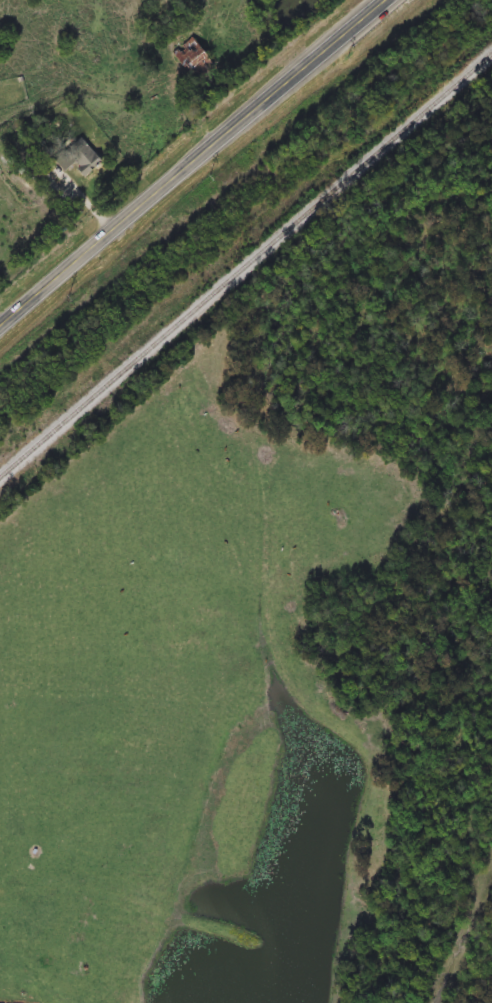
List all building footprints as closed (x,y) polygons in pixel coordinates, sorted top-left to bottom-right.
[(79,162),(92,155),(98,167),(85,173),(79,162)]
